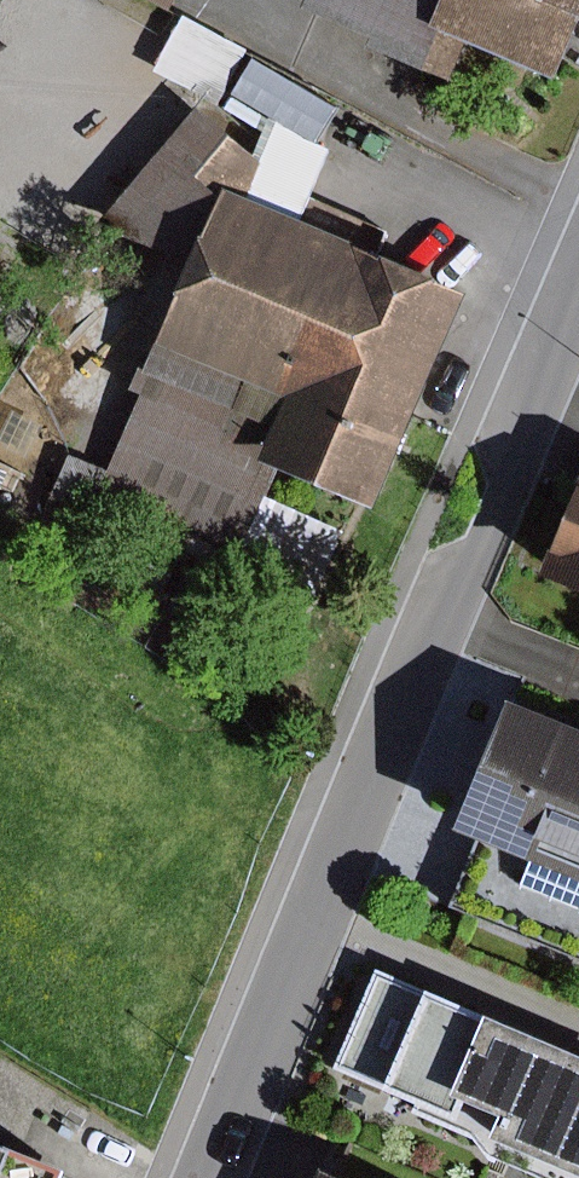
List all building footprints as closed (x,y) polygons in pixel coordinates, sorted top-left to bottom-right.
[(168,0),(147,0),(163,9),(168,0)] [(293,9),(361,38),(357,47),(439,82),(457,41),(541,77),(575,0),(297,0),(293,9)] [(318,88),(210,32),(187,76),(220,93),(225,82),(301,121),(318,88)] [(256,164),(186,106),(83,227),(173,266),(119,390),(132,395),(100,469),(63,454),(43,500),(223,577),(230,562),(307,594),(334,532),(256,499),(268,470),(357,509),(450,294),(239,204),(256,164)] [(571,465),(526,574),(578,596),(578,469),(571,465)] [(487,700),(433,830),(468,844),(444,904),(471,915),(578,960),(578,737),(487,700)] [(412,1103),(408,1112),(465,1136),(479,1157),(529,1177),(578,1177),(578,1064),(368,974),(328,1068),(412,1103)] [(90,1170),(0,1134),(0,1177),(87,1177),(90,1170)] [(485,1168),(481,1177),(509,1177),(485,1168)]
